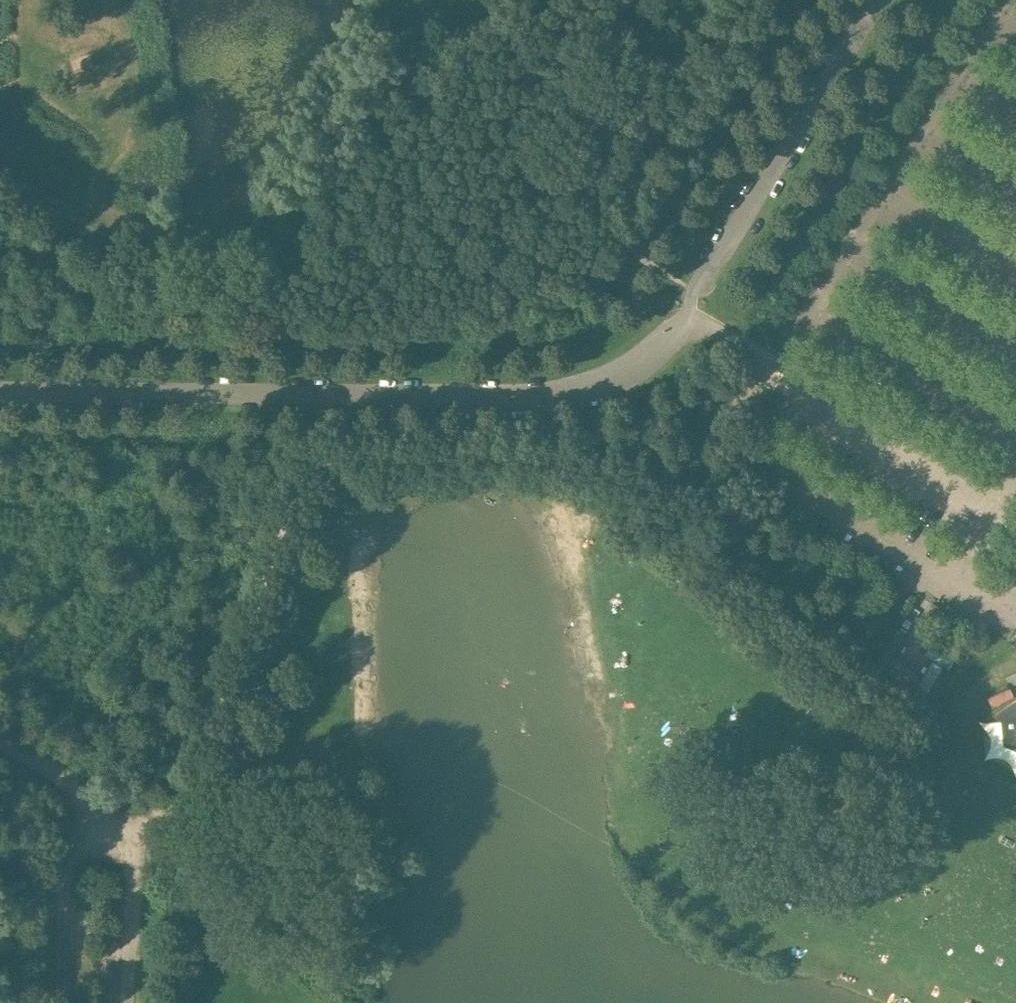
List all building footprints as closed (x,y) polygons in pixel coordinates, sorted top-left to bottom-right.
[(618,449),(611,451),(613,458),(620,456),(618,449)] [(930,694),(944,668),(933,662),(919,688),(930,694)] [(996,716),(1001,722),(1004,746),(1015,752),(1015,702),(996,716)]
